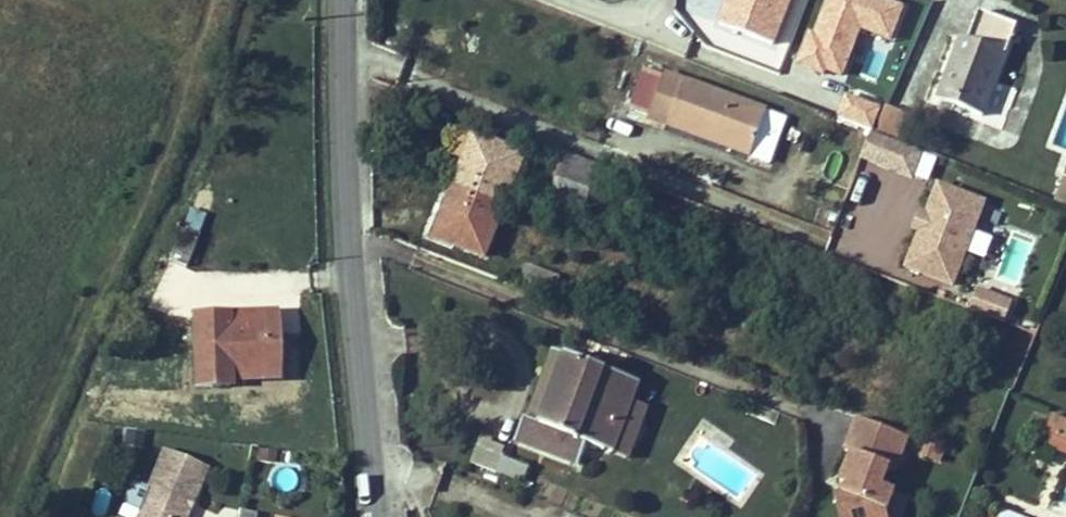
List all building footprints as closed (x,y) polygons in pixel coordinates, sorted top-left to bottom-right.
[(809,0),(742,0),(754,4),(743,33),(789,50),(809,0)] [(910,14),(873,0),(841,0),(815,68),(837,77),(848,49),(861,53),(869,32),(898,44),(910,14)] [(950,65),(946,77),(937,99),(982,117),(1006,55),(1017,26),(980,12),(969,40),(961,38),(950,65)] [(766,112),(666,74),(649,117),(750,156),(766,112)] [(871,131),(882,106),(847,91),(836,116),(871,131)] [(883,104),(876,130),(894,135),(901,109),(883,104)] [(923,154),(878,134),(864,160),(913,179),(923,154)] [(474,139),(454,188),(523,157),(474,139)] [(586,208),(601,167),(568,155),(553,194),(586,208)] [(1065,200),(1065,179),(1062,178),(1057,197),(1065,200)] [(991,198),(942,180),(941,179),(929,209),(923,206),(914,228),(921,231),(907,265),(908,266),(958,285),(990,202),(989,201),(991,198)] [(511,210),(454,188),(434,239),(491,260),(511,210)] [(181,229),(169,261),(186,267),(198,236),(181,229)] [(982,284),(973,306),(1010,321),(1019,299),(982,284)] [(942,287),(940,292),(948,295),(950,290),(942,287)] [(283,379),(280,306),(192,310),(195,388),(236,387),(236,381),(283,379)] [(556,346),(530,414),(585,435),(611,368),(556,346)] [(645,381),(613,369),(586,440),(634,458),(655,405),(639,399),(645,381)] [(1043,442),(1065,451),(1065,415),(1056,411),(1043,442)] [(516,440),(580,467),(590,442),(526,414),(516,440)] [(860,414),(848,444),(854,446),(837,494),(843,516),(893,516),(892,514),(901,488),(887,484),(913,437),(860,414)] [(528,480),(534,465),(506,453),(509,443),(484,433),(475,459),(528,480)] [(929,440),(924,454),(944,461),(949,447),(929,440)] [(279,447),(259,447),(259,460),(279,461),(279,447)] [(164,451),(136,516),(186,516),(206,468),(164,451)] [(116,516),(118,516),(133,516),(143,484),(128,479),(116,516)] [(1007,506),(1002,516),(1033,516),(1007,506)]
